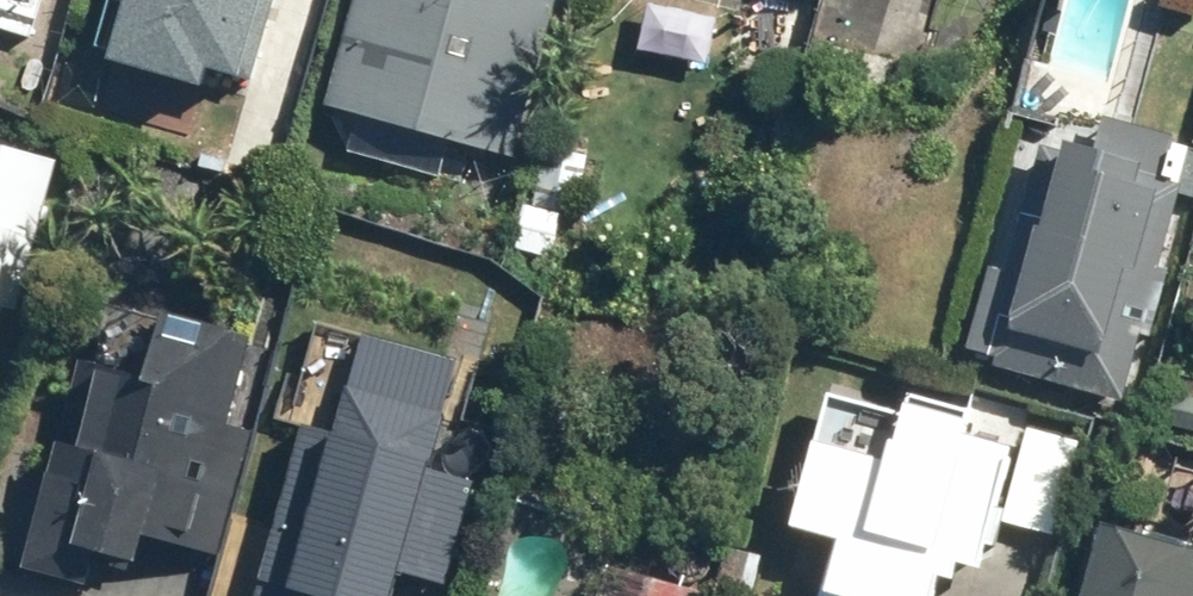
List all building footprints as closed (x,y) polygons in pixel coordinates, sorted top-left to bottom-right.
[(25,42),(29,43),(41,5),(36,4),(38,0),(0,0),(0,35),(25,42)] [(101,73),(196,99),(200,83),(233,92),(260,0),(122,0),(101,73)] [(322,117),(511,165),(554,0),(352,0),(322,117)] [(986,361),(984,371),(1119,409),(1181,193),(1167,188),(1175,159),(1168,157),(1173,140),(1064,108),(1051,154),(1039,151),(1005,277),(986,272),(962,354),(986,361)] [(16,314),(54,169),(0,152),(0,309),(16,314)] [(40,450),(7,578),(78,595),(83,595),(89,570),(128,581),(152,489),(170,494),(158,539),(221,555),(251,440),(223,433),(245,350),(154,327),(138,387),(76,371),(54,453),(40,450)] [(324,345),(312,388),(339,395),(300,544),(270,536),(256,591),(276,595),(390,595),(419,486),(425,487),(453,378),(324,345)] [(821,400),(781,539),(828,552),(815,595),(930,595),(931,592),(945,595),(950,578),(970,584),(1005,460),(985,454),(985,455),(959,448),(969,415),(903,396),(896,421),(821,400)] [(1078,447),(1024,432),(997,526),(1051,541),(1078,447)] [(1097,535),(1079,595),(1192,595),(1192,551),(1141,535),(1140,539),(1128,536),(1117,540),(1097,535)] [(602,572),(596,595),(697,595),(602,572)]
